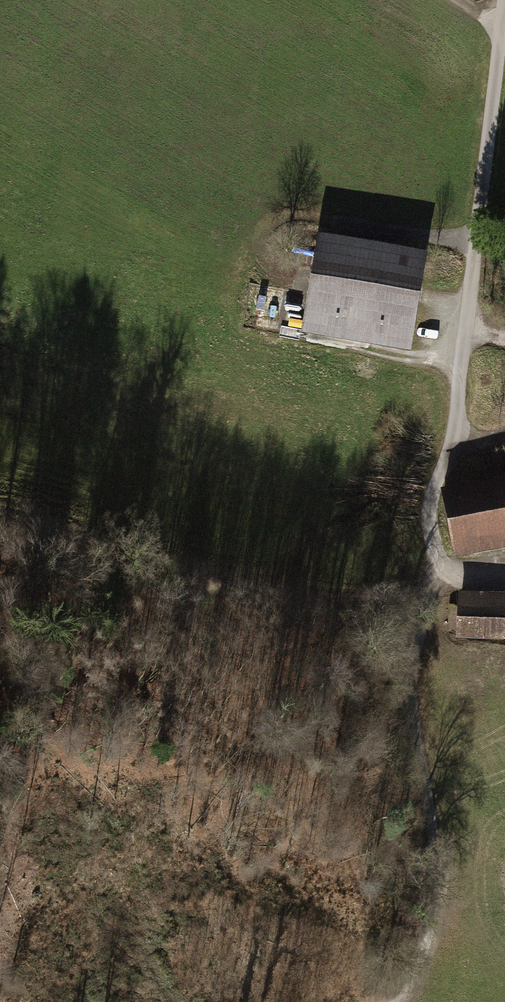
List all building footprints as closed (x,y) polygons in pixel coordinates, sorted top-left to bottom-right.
[(421,258),(322,241),(307,327),(407,343),(421,258)] [(447,494),(458,558),(504,549),(504,484),(447,494)] [(460,597),(459,638),(504,639),(504,598),(460,597)]
